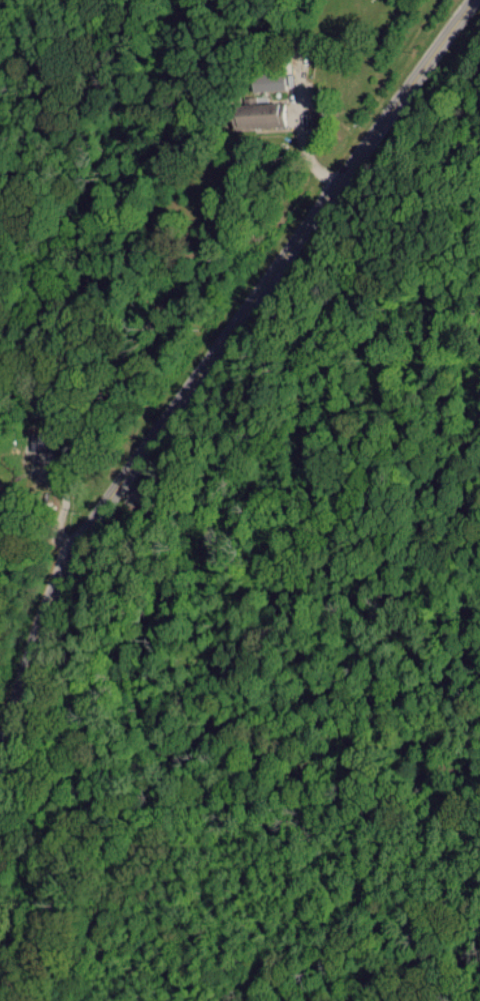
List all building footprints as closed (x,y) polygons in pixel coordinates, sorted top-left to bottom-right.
[(251,90),(283,89),(282,73),(251,73),(251,90)] [(285,101),(232,102),(233,126),(285,125),(285,101)]
